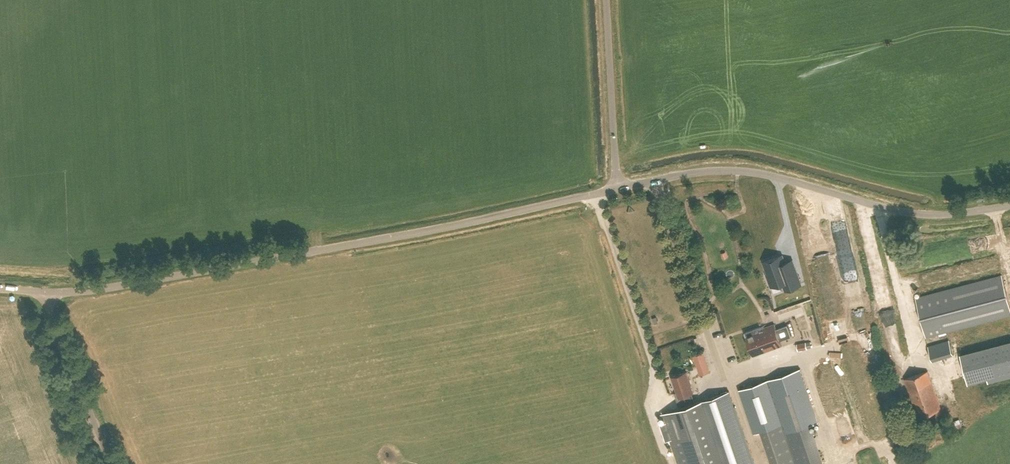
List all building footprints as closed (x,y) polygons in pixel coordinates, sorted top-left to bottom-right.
[(829,244),(821,205),(807,208),(815,247),(829,244)] [(785,289),(793,286),(801,283),(797,270),(793,259),(785,262),(782,254),(764,261),(768,273),(766,273),(771,286),(783,282),(785,289)] [(1009,314),(1009,304),(1002,274),(916,297),(926,336),(1009,314)] [(877,295),(882,294),(883,302),(888,301),(887,293),(885,277),(874,278),(877,295)] [(815,322),(812,306),(799,308),(800,317),(794,318),(795,325),(815,322)] [(773,323),(760,328),(755,330),(754,327),(740,333),(749,359),(764,354),(763,351),(781,345),(773,323)] [(954,354),(951,345),(949,339),(927,345),(932,361),(950,356),(954,354)] [(960,354),(968,383),(988,378),(989,382),(1009,376),(1009,341),(960,354)] [(806,342),(797,344),(798,350),(807,348),(806,342)] [(809,425),(818,422),(806,387),(806,386),(800,368),(739,389),(754,433),(761,430),(773,463),(796,463),(786,433),(809,425)] [(921,415),(941,408),(928,370),(905,378),(913,401),(916,400),(921,415)] [(691,401),(689,393),(694,392),(687,371),(671,376),(678,396),(676,397),(679,405),(691,401)] [(734,405),(733,406),(728,391),(662,413),(679,463),(754,463),(734,405)]
